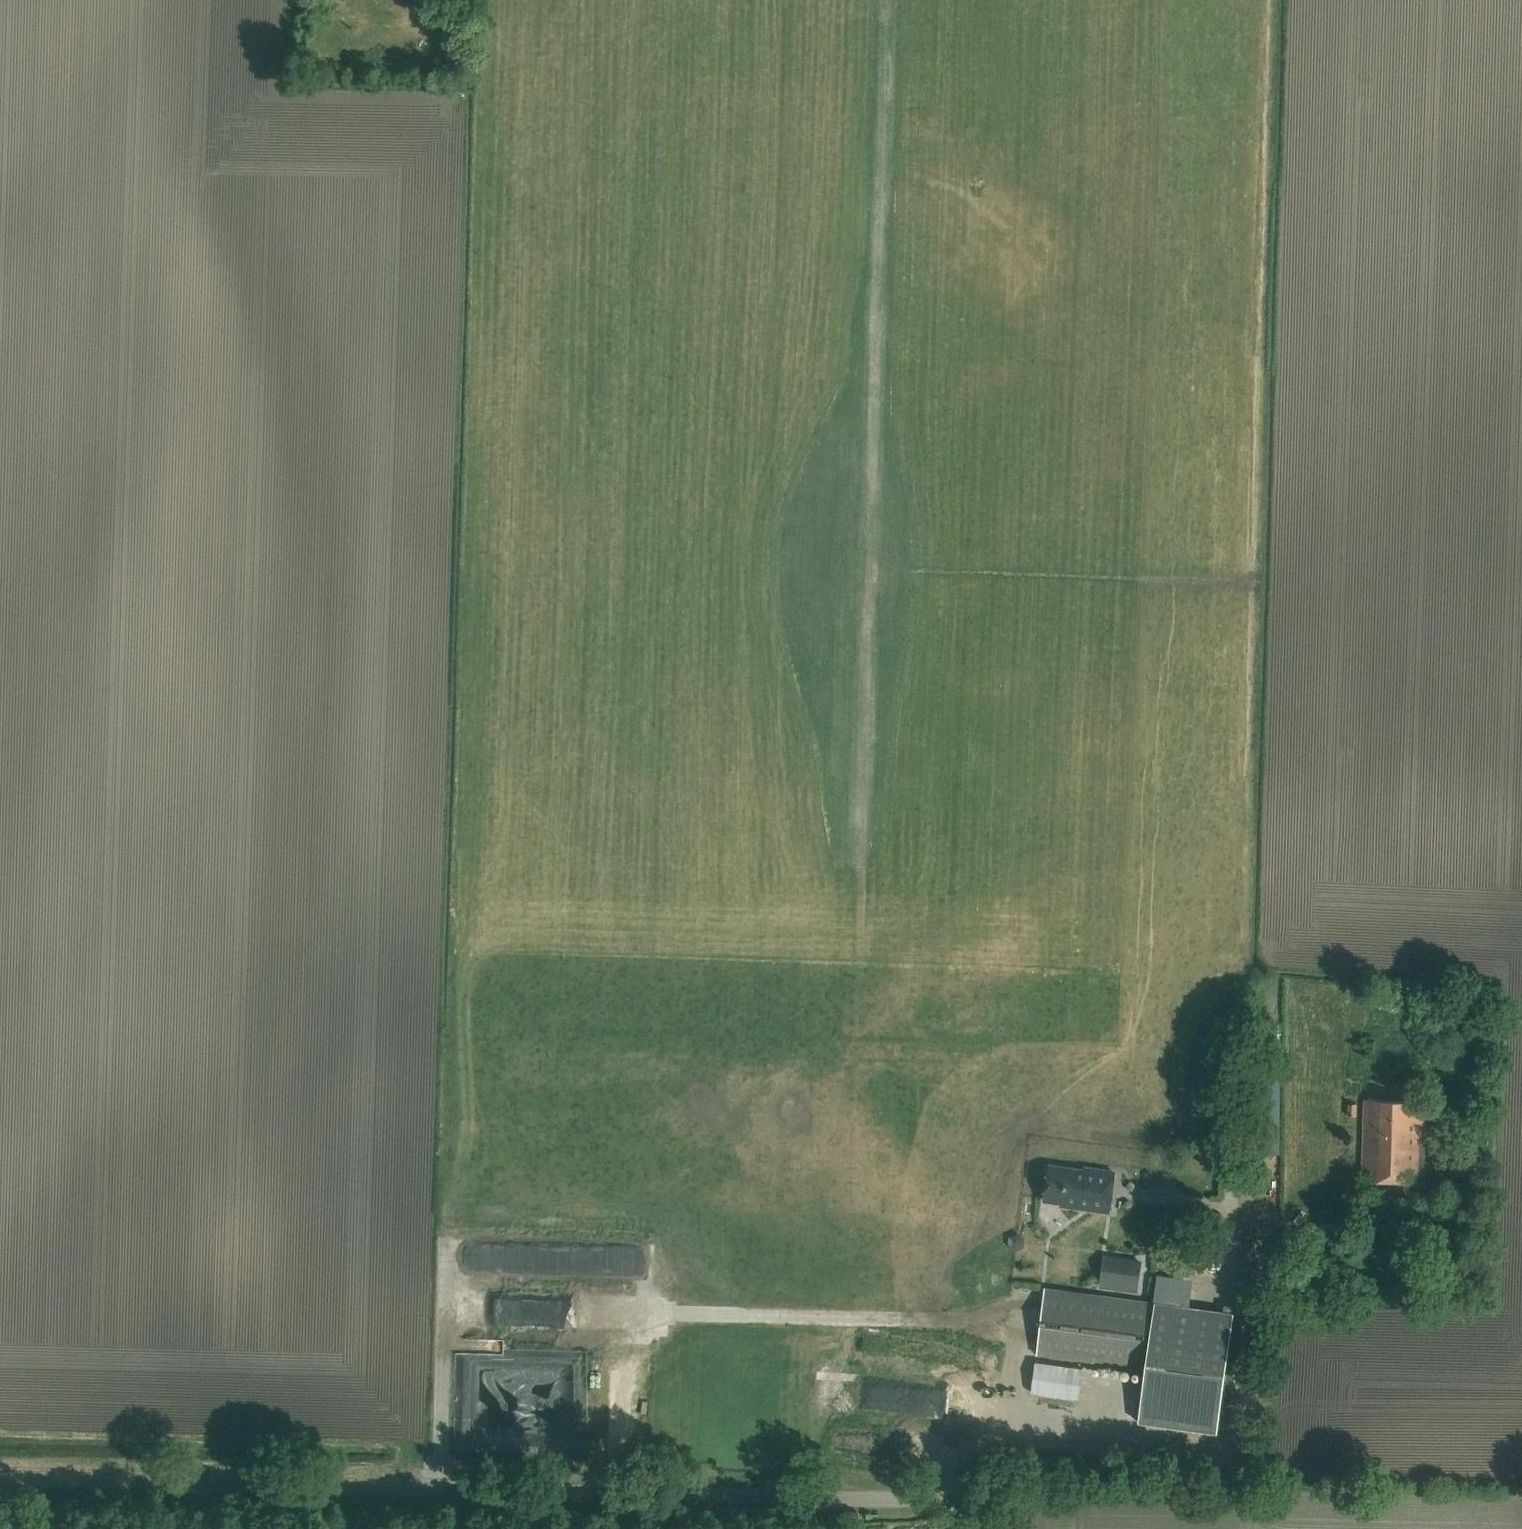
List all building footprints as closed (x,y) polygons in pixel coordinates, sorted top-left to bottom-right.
[(1425,1102),(1365,1100),(1362,1180),(1422,1182),(1425,1102)] [(1356,1105),(1347,1104),(1347,1117),(1356,1117),(1356,1105)] [(1101,1215),(1106,1176),(1075,1172),(1074,1174),(1038,1170),(1034,1204),(1051,1206),(1051,1208),(1101,1215)] [(1127,1257),(1122,1289),(1137,1292),(1142,1259),(1127,1257)] [(1045,1288),(1036,1354),(1145,1369),(1138,1422),(1217,1432),(1234,1314),(1045,1288)]
